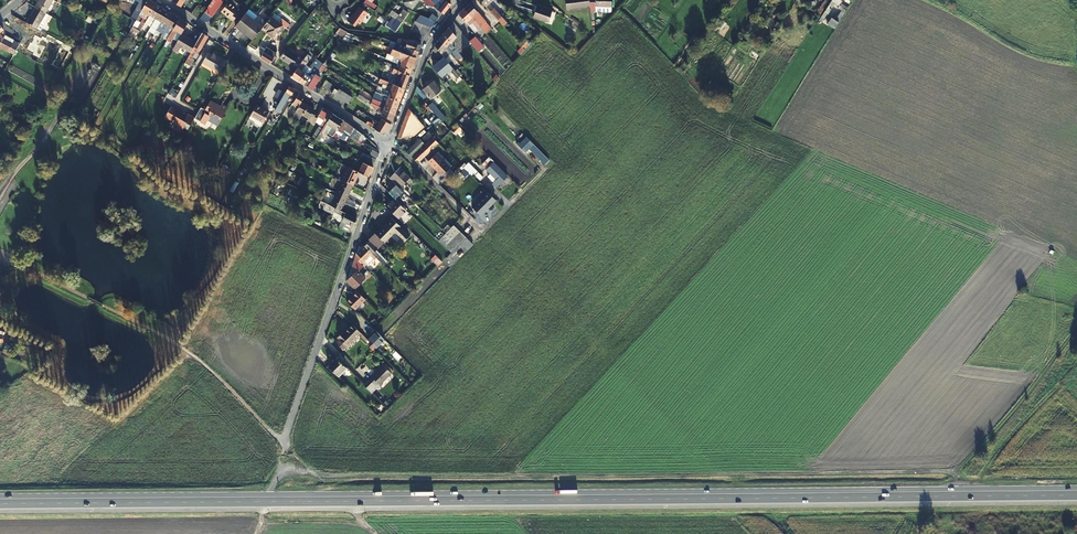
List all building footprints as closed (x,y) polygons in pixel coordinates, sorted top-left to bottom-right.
[(35,6),(46,12),(52,0),(39,0),(35,6)] [(113,8),(114,9),(117,10),(123,0),(118,0),(113,8)] [(143,23),(155,4),(155,3),(151,0),(146,0),(134,21),(127,34),(134,39),(143,23)] [(139,1),(136,7),(137,7),(131,19),(134,21),(146,0),(136,0),(139,1)] [(403,2),(412,9),(419,0),(405,0),(403,2)] [(445,0),(433,0),(432,1),(436,4),(433,7),(442,13),(443,14),(450,4),(449,3),(445,0)] [(504,26),(507,23),(489,2),(491,0),(480,0),(498,20),(504,26)] [(590,10),(596,9),(612,9),(612,0),(596,0),(589,1),(590,5),(590,10)] [(828,0),(824,0),(816,12),(819,14),(828,0)] [(830,0),(818,20),(821,22),(826,14),(827,14),(834,3),(831,1),(830,0)] [(213,4),(210,2),(207,7),(208,7),(205,11),(208,14),(211,16),(212,17),(220,6),(214,2),(213,4)] [(236,8),(228,2),(220,12),(228,18),(228,19),(231,22),(237,15),(233,12),(236,8)] [(143,23),(149,27),(161,7),(161,6),(155,3),(155,4),(143,23)] [(465,9),(484,31),(487,29),(485,27),(488,24),(486,21),(484,23),(475,14),(478,12),(470,3),(464,8),(465,9)] [(35,6),(27,22),(40,29),(44,22),(41,20),(46,12),(35,6)] [(156,30),(156,28),(167,11),(167,10),(161,6),(161,7),(149,27),(155,30),(156,30)] [(190,14),(193,16),(199,9),(196,6),(191,13),(190,14)] [(367,13),(358,6),(353,14),(352,13),(350,17),(359,24),(367,13)] [(551,11),(536,6),(532,16),(547,22),(551,11)] [(482,33),(484,31),(465,9),(464,8),(458,13),(459,14),(456,17),(461,23),(465,20),(466,22),(468,19),(472,23),(482,33)] [(827,24),(834,28),(845,10),(845,9),(842,8),(835,20),(831,17),(827,24)] [(393,17),(401,22),(407,13),(402,9),(398,15),(393,12),(391,16),(393,17)] [(167,11),(156,28),(159,29),(162,23),(166,25),(173,14),(173,13),(167,10),(167,11)] [(423,16),(427,18),(431,19),(434,21),(435,21),(438,17),(428,10),(422,15),(423,16)] [(203,20),(208,14),(205,11),(200,17),(203,20)] [(166,25),(172,29),(179,18),(179,17),(173,13),(173,14),(166,25)] [(235,26),(243,32),(253,19),(245,13),(235,26)] [(415,21),(419,23),(419,22),(423,17),(423,16),(422,15),(419,15),(415,21)] [(282,26),(271,17),(263,27),(269,32),(267,35),(272,38),(282,26)] [(401,22),(393,17),(391,19),(392,19),(390,23),(387,21),(385,25),(395,32),(401,22)] [(167,37),(166,40),(169,41),(175,30),(181,33),(186,23),(187,23),(179,18),(172,29),(167,37)] [(422,24),(426,26),(427,25),(430,20),(431,19),(427,18),(426,19),(423,24),(422,24)] [(253,19),(243,32),(253,40),(263,27),(263,26),(253,19)] [(430,28),(435,21),(434,21),(431,19),(430,20),(427,25),(426,26),(429,27),(430,28)] [(444,34),(458,51),(461,48),(453,39),(456,35),(455,35),(460,31),(453,22),(452,21),(443,33),(444,34)] [(338,29),(335,33),(343,37),(344,35),(347,32),(339,28),(338,29)] [(199,50),(207,36),(201,32),(196,42),(190,51),(185,60),(194,65),(195,63),(190,60),(196,48),(199,50)] [(362,38),(347,32),(344,35),(361,41),(362,38)] [(439,40),(446,47),(448,45),(452,50),(451,51),(460,61),(464,58),(458,51),(444,34),(443,33),(438,39),(439,40)] [(16,50),(19,43),(14,40),(13,40),(12,43),(3,38),(0,34),(0,41),(16,50)] [(174,45),(172,48),(177,51),(179,47),(182,46),(190,51),(196,42),(192,39),(191,41),(180,34),(174,45)] [(418,51),(406,47),(405,50),(398,47),(397,48),(389,45),(390,43),(380,39),(378,44),(394,50),(415,58),(418,51)] [(415,40),(413,43),(402,39),(401,41),(398,40),(397,43),(406,47),(418,51),(421,44),(420,42),(415,40)] [(444,57),(449,64),(452,61),(443,50),(446,47),(439,40),(438,39),(434,45),(440,52),(444,57)] [(0,41),(0,47),(7,50),(14,53),(16,50),(0,41)] [(20,46),(17,51),(33,58),(36,52),(20,46)] [(269,63),(276,53),(266,47),(259,57),(269,63)] [(285,48),(279,57),(296,68),(303,59),(285,48)] [(394,50),(392,55),(397,58),(395,63),(396,63),(411,70),(415,58),(394,50)] [(226,61),(214,54),(213,56),(211,55),(206,52),(201,62),(219,72),(226,61)] [(298,80),(304,73),(301,70),(311,57),(310,57),(312,55),(308,52),(303,59),(296,68),(291,75),(290,76),(298,81),(298,80)] [(449,64),(444,57),(433,66),(441,76),(452,67),(449,64)] [(505,57),(498,63),(496,61),(490,66),(498,75),(510,64),(505,57)] [(322,64),(315,59),(311,64),(318,70),(322,65),(322,64)] [(390,66),(409,75),(411,70),(396,63),(395,66),(386,62),(385,64),(390,66)] [(314,75),(315,73),(318,70),(311,64),(304,73),(298,80),(298,81),(307,86),(314,75)] [(404,88),(409,75),(390,66),(389,70),(391,71),(391,73),(400,78),(398,86),(404,88)] [(320,76),(315,73),(314,75),(307,86),(312,90),(320,76)] [(398,86),(387,81),(380,78),(379,82),(388,86),(387,89),(401,94),(404,88),(398,86)] [(155,79),(151,88),(163,94),(168,85),(155,79)] [(322,87),(326,80),(324,79),(317,88),(315,87),(313,90),(317,93),(318,92),(322,87)] [(327,81),(326,80),(322,87),(326,89),(330,83),(327,81)] [(440,90),(433,81),(423,89),(430,98),(440,90)] [(330,83),(326,89),(331,92),(335,86),(330,83)] [(289,93),(292,95),(294,96),(297,91),(288,85),(288,86),(276,106),(280,108),(281,109),(286,99),(289,93)] [(331,92),(335,95),(339,89),(335,86),(335,87),(331,92)] [(401,94),(387,89),(383,88),(382,91),(376,88),(375,92),(399,101),(401,94)] [(298,106),(301,101),(304,97),(304,96),(298,92),(293,102),(298,106)] [(399,101),(375,92),(374,95),(382,98),(380,102),(396,108),(399,101)] [(214,105),(215,103),(210,100),(204,110),(208,112),(207,119),(217,124),(227,107),(221,103),(219,106),(218,107),(214,105)] [(371,102),(371,103),(383,108),(395,112),(396,108),(380,102),(379,104),(371,100),(371,102)] [(290,120),(293,122),(296,117),(298,119),(301,114),(308,118),(307,120),(310,122),(314,116),(314,115),(311,113),(313,108),(301,101),(298,106),(298,107),(297,108),(290,119),(290,120)] [(432,102),(428,106),(442,122),(447,118),(432,102)] [(383,108),(371,103),(370,105),(378,109),(377,112),(382,115),(391,121),(395,112),(383,108)] [(262,122),(267,112),(260,107),(255,105),(249,115),(262,122)] [(290,119),(297,108),(295,106),(289,115),(284,111),(282,114),(290,119)] [(185,116),(170,107),(164,118),(171,121),(170,124),(181,130),(185,123),(189,125),(193,118),(186,114),(185,116)] [(314,116),(310,122),(313,124),(314,123),(317,125),(317,126),(318,126),(315,132),(316,133),(314,136),(312,135),(311,136),(315,138),(316,138),(331,113),(322,107),(317,116),(318,116),(317,118),(314,116)] [(424,126),(408,108),(397,137),(404,135),(410,120),(420,130),(424,126)] [(329,130),(337,116),(331,113),(316,138),(315,138),(327,144),(329,141),(321,137),(326,128),(329,130)] [(391,121),(382,115),(378,122),(387,129),(390,123),(391,121)] [(342,120),(337,116),(329,130),(326,134),(329,136),(330,137),(331,135),(333,136),(342,120)] [(303,126),(307,120),(302,117),(300,121),(298,121),(297,123),(303,126)] [(339,138),(342,133),(341,132),(344,128),(352,134),(350,137),(356,141),(361,134),(348,123),(342,120),(333,136),(338,139),(339,138)] [(378,122),(374,129),(382,134),(385,133),(387,129),(378,122)] [(453,126),(450,129),(456,134),(461,128),(457,124),(456,123),(453,126)] [(285,131),(297,137),(300,132),(288,126),(285,131)] [(418,162),(429,152),(438,142),(439,142),(429,131),(420,139),(419,138),(405,151),(417,163),(418,162)] [(543,153),(525,136),(517,144),(524,151),(527,148),(529,150),(531,148),(539,157),(543,153)] [(377,153),(370,149),(367,155),(374,158),(377,153)] [(435,153),(427,161),(441,175),(449,167),(435,153)] [(489,156),(482,164),(486,168),(486,169),(494,177),(500,183),(508,175),(494,161),(489,156)] [(366,162),(372,166),(375,161),(368,157),(366,162)] [(540,164),(542,166),(549,159),(548,159),(546,157),(540,164)] [(372,166),(366,162),(363,161),(358,171),(368,176),(372,166)] [(223,163),(216,174),(224,179),(231,168),(223,163)] [(477,165),(470,171),(477,178),(480,174),(479,173),(482,170),(477,165)] [(352,185),(356,178),(355,177),(358,171),(347,166),(340,179),(341,180),(346,182),(352,185)] [(401,185),(409,177),(400,167),(389,177),(392,179),(398,185),(407,194),(409,191),(404,187),(403,187),(401,185)] [(403,187),(404,187),(412,179),(409,177),(401,185),(403,187)] [(493,177),(489,181),(495,187),(499,184),(500,183),(494,177),(493,177)] [(398,185),(392,179),(389,182),(386,185),(391,190),(398,185)] [(346,198),(352,185),(346,182),(341,180),(335,193),(346,198)] [(335,207),(340,210),(346,198),(335,193),(330,205),(335,207)] [(407,209),(395,197),(387,206),(398,218),(407,209)] [(335,207),(330,205),(321,200),(319,204),(326,207),(325,209),(332,213),(333,211),(339,214),(343,216),(341,221),(339,225),(348,231),(351,224),(353,225),(356,217),(340,210),(335,207)] [(333,211),(332,213),(332,214),(335,216),(337,219),(341,221),(343,216),(339,214),(333,211)] [(384,241),(394,232),(403,241),(409,236),(392,218),(376,233),(384,241)] [(453,224),(445,232),(458,244),(466,237),(453,224)] [(369,240),(364,245),(378,259),(383,264),(386,261),(375,250),(376,249),(384,241),(376,233),(375,232),(368,239),(369,240)] [(458,244),(445,232),(439,239),(451,251),(458,244)] [(461,242),(467,249),(473,244),(466,237),(461,242)] [(356,252),(355,256),(363,265),(366,262),(363,258),(368,255),(375,261),(378,259),(364,245),(356,252)] [(375,250),(386,261),(387,260),(376,249),(375,250)] [(441,261),(435,255),(431,259),(438,265),(442,261),(441,261)] [(348,280),(354,287),(365,276),(362,273),(360,274),(357,271),(363,265),(355,256),(352,266),(356,271),(347,279),(348,280)] [(354,294),(346,301),(354,309),(365,298),(356,288),(352,292),(354,294)] [(347,347),(360,333),(352,325),(342,335),(341,334),(337,338),(347,347)] [(375,332),(367,340),(376,347),(383,340),(375,332)] [(337,376),(346,367),(337,357),(328,366),(337,376)] [(376,388),(391,373),(383,365),(372,376),(372,377),(369,381),(376,388)]
